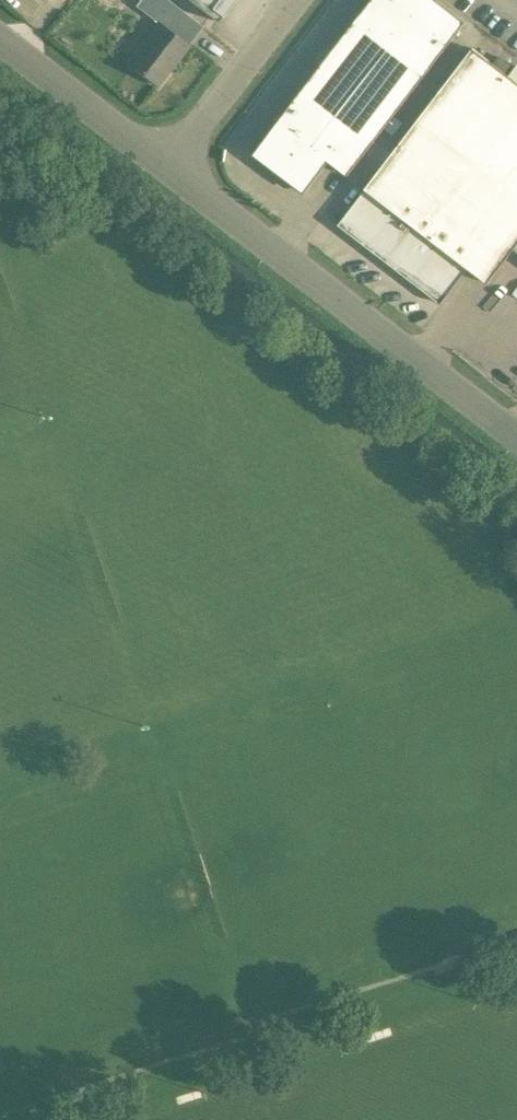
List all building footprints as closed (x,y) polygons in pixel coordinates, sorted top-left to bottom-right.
[(168,0),(140,0),(135,6),(158,23),(128,62),(157,85),(202,27),(168,0)] [(216,21),(232,0),(189,0),(216,21)] [(465,21),(437,0),(372,0),(361,13),(345,34),(254,154),(304,192),(328,160),(348,175),(372,143),(431,66),(435,61),(465,21)] [(472,48),(365,188),(365,189),(338,225),(440,303),(467,267),(488,283),(514,249),(516,251),(516,82),(504,72),(510,65),(498,57),(493,64),(472,48)]
